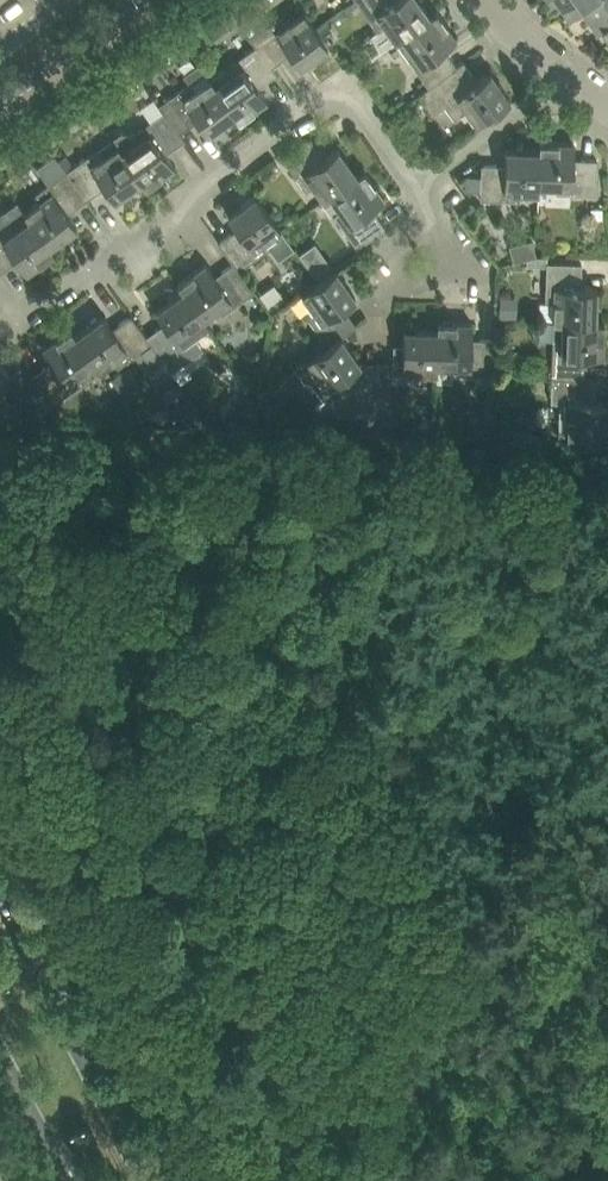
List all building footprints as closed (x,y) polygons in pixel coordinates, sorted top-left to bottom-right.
[(379,30),(371,36),(381,51),(397,40),(438,10),(438,9),(431,14),(421,0),(357,0),(379,30)] [(574,13),(585,4),(591,0),(565,0),(574,13)] [(585,4),(586,5),(587,6),(602,27),(607,23),(607,0),(591,0),(585,4)] [(397,40),(430,86),(465,61),(464,60),(458,64),(445,46),(458,37),(438,10),(397,40)] [(256,11),(241,22),(252,37),(258,45),(273,66),(274,65),(275,64),(287,56),(286,54),(291,51),(292,52),(301,65),(329,45),(304,11),(290,21),(285,14),(267,26),(256,11)] [(273,66),(258,45),(211,78),(236,113),(240,119),(269,99),(260,86),(278,73),(273,66)] [(127,61),(119,66),(131,82),(138,76),(127,61)] [(465,61),(430,86),(419,94),(433,113),(445,104),(454,117),(466,108),(477,123),(511,98),(491,70),(478,79),(465,61)] [(191,81),(160,104),(165,111),(180,133),(200,119),(209,132),(236,113),(211,78),(196,89),(191,81)] [(122,131),(113,137),(143,179),(147,185),(175,165),(166,153),(185,139),(180,133),(165,111),(132,134),(131,133),(122,131)] [(399,118),(407,129),(415,124),(407,112),(399,118)] [(113,137),(66,171),(87,199),(102,189),(101,188),(106,184),(106,185),(115,198),(143,179),(113,137)] [(314,185),(324,199),(366,171),(365,170),(359,174),(340,147),(327,156),(313,137),(284,157),(307,190),(314,185)] [(540,183),(542,141),(541,141),(541,150),(507,149),(506,164),(483,163),(481,198),(522,200),(522,191),(540,192),(540,183)] [(576,142),(542,141),(540,183),(558,184),(558,192),(597,194),(599,158),(575,157),(576,142)] [(30,218),(50,245),(78,225),(69,212),(87,199),(66,171),(55,154),(37,166),(49,183),(34,194),(39,201),(25,211),(30,218)] [(366,171),(324,199),(325,200),(332,195),(341,209),(335,214),(358,247),(386,227),(373,207),(385,198),(366,171)] [(238,227),(220,240),(235,262),(240,269),(272,246),(267,239),(282,228),(257,194),(229,214),(238,227)] [(603,208),(591,208),(592,218),(592,219),(603,218),(603,208)] [(0,229),(0,272),(4,269),(13,262),(13,261),(17,258),(18,259),(25,269),(27,272),(31,269),(55,252),(50,245),(30,218),(16,229),(11,221),(0,229)] [(554,319),(563,320),(605,321),(605,320),(596,320),(597,286),(582,286),(582,262),(547,261),(546,301),(555,301),(554,319)] [(198,269),(180,282),(185,289),(205,317),(205,316),(207,315),(219,306),(224,313),(256,291),(240,269),(235,262),(234,262),(233,263),(225,269),(216,275),(212,269),(207,262),(198,269)] [(297,368),(357,325),(344,306),(357,297),(336,268),(302,293),(313,308),(306,313),(329,345),(297,368)] [(166,322),(148,335),(163,356),(173,371),(205,348),(195,334),(209,324),(205,317),(185,289),(157,309),(166,322)] [(274,289),(262,297),(271,308),(282,300),(274,289)] [(501,296),(499,316),(517,317),(518,297),(501,296)] [(78,335),(77,335),(96,362),(101,369),(115,358),(120,365),(135,354),(146,368),(163,356),(148,335),(132,314),(113,328),(105,316),(78,335)] [(554,337),(553,376),(588,377),(589,355),(604,355),(605,321),(596,321),(563,320),(554,319),(554,337)] [(438,364),(439,322),(439,329),(405,328),(405,344),(395,344),(394,379),(419,380),(420,372),(438,372),(438,364)] [(473,323),(439,322),(438,364),(455,364),(455,373),(495,374),(496,339),(473,338),(473,323)] [(357,325),(297,368),(308,383),(312,380),(326,400),(316,406),(322,414),(362,415),(362,433),(377,433),(378,389),(364,389),(365,379),(355,379),(350,372),(362,364),(359,361),(342,337),(358,326),(357,325)] [(77,335),(71,328),(44,348),(53,360),(33,374),(54,402),(86,379),(82,372),(96,362),(77,335)] [(10,377),(0,362),(0,384),(10,377)] [(553,376),(552,400),(561,401),(560,434),(607,436),(607,401),(595,401),(596,377),(588,377),(553,376)] [(378,389),(377,433),(392,434),(394,390),(378,389)] [(27,404),(27,421),(43,421),(44,411),(37,405),(27,404)]
